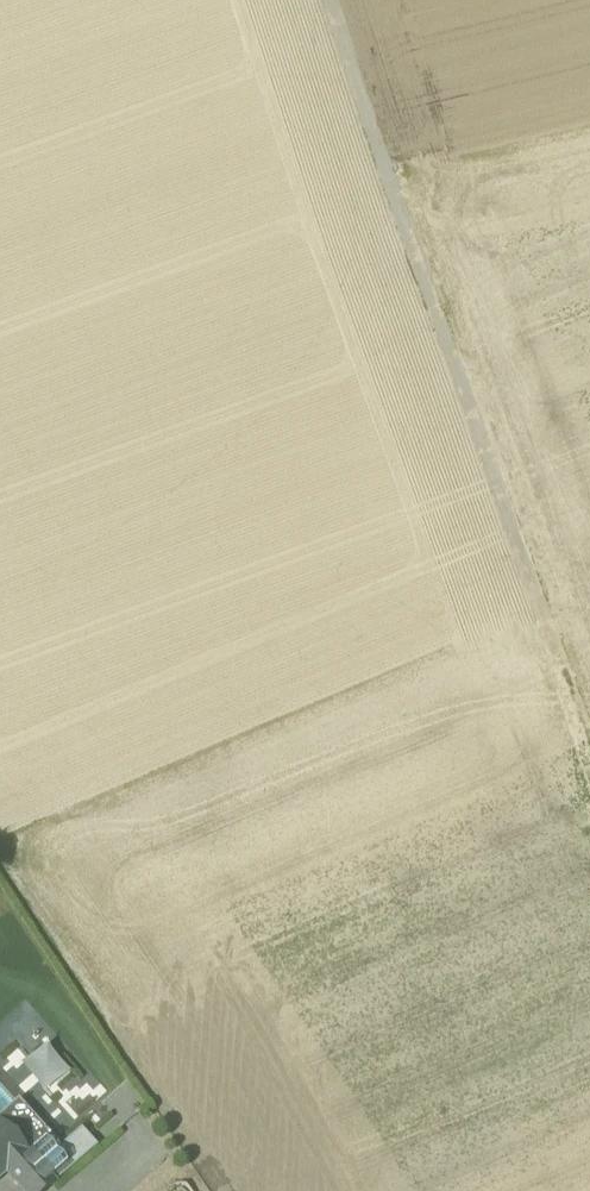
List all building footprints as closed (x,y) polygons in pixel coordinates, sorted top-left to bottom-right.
[(30,1094),(0,1058),(0,1119),(30,1094)] [(38,1169),(60,1150),(21,1106),(0,1124),(0,1126),(34,1164),(38,1169)] [(5,1174),(6,1176),(7,1176),(17,1187),(20,1190),(50,1190),(54,1187),(38,1169),(34,1164),(0,1126),(0,1167),(5,1174)] [(38,1169),(54,1187),(98,1149),(82,1132),(60,1150),(38,1169)]
